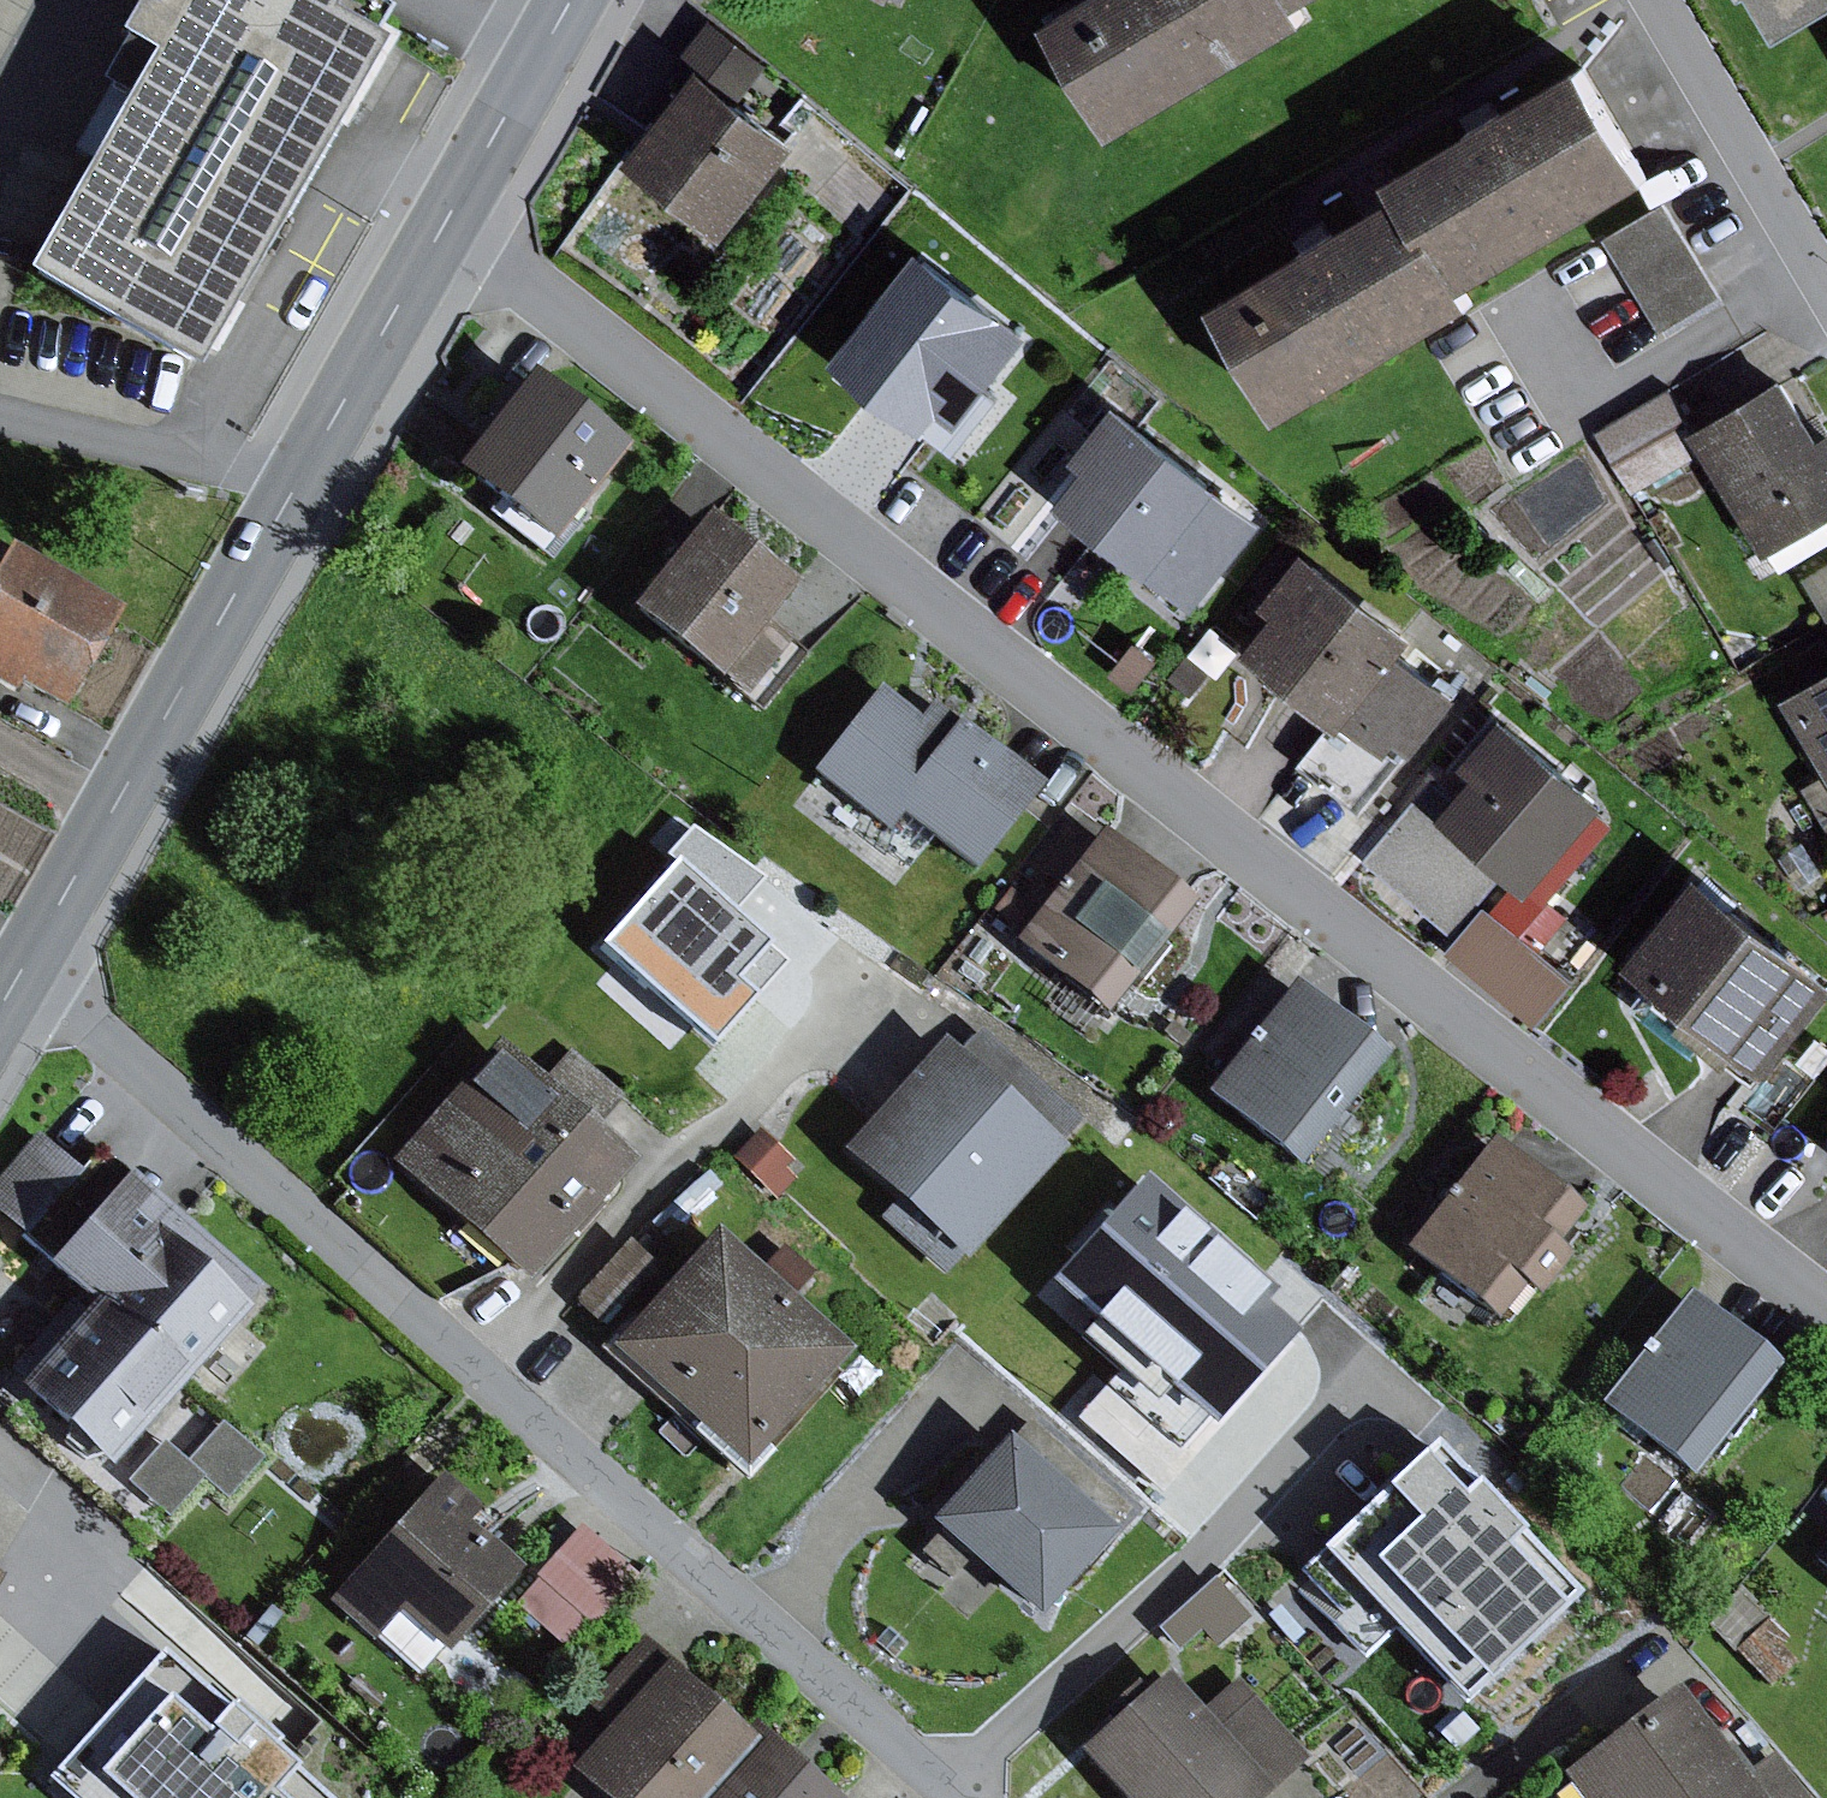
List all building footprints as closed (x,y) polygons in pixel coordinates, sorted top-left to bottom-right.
[(25,275),(197,371),(209,351),(235,303),(269,243),(334,126),(380,43),(372,38),(379,25),(385,15),(378,11),(358,0),(136,0),(115,38),(123,42),(100,84),(109,89),(124,97),(90,158),(25,275)] [(378,11),(384,0),(358,0),(378,11)] [(1053,12),(1120,125),(1315,10),(1309,0),(1073,0),(1053,12)] [(1787,21),(1822,0),(1774,0),(1787,21)] [(700,62),(743,95),(769,62),(712,17),(686,51),(700,62)] [(397,35),(379,25),(372,38),(380,43),(334,126),(339,129),(343,131),(397,35)] [(1591,54),(1395,168),(1407,188),(1222,295),(1289,410),(1483,297),(1473,280),(1660,171),(1591,54)] [(671,100),(630,153),(730,230),(801,139),(743,95),(700,62),(686,81),(677,74),(662,93),(671,100)] [(124,97),(109,89),(75,149),(90,158),(124,97)] [(274,246),(339,129),(334,126),(269,243),(274,246)] [(1664,201),(1605,236),(1661,330),(1720,295),(1664,201)] [(924,221),(820,341),(949,451),(988,406),(961,383),(1025,308),(924,221)] [(243,307),(235,303),(209,351),(216,355),(243,307)] [(535,371),(456,467),(550,544),(629,448),(535,371)] [(1694,429),(1706,449),(1769,554),(1826,519),(1826,434),(1822,437),(1785,376),(1694,429)] [(1632,492),(1706,449),(1694,429),(1669,387),(1596,430),(1632,492)] [(1088,469),(1062,500),(1196,610),(1271,519),(1121,398),(1073,456),(1088,469)] [(709,511),(632,608),(763,713),(810,654),(769,621),(800,583),(709,511)] [(20,691),(27,679),(70,703),(124,607),(13,545),(10,551),(0,545),(0,680),(20,691)] [(1307,547),(1264,604),(1275,613),(1247,650),(1335,717),(1299,765),(1363,813),(1409,753),(1414,757),(1460,697),(1402,654),(1419,631),(1307,547)] [(1804,578),(1826,617),(1826,564),(1804,578)] [(1213,624),(1190,652),(1219,675),(1242,648),(1213,624)] [(1160,658),(1137,640),(1112,671),(1135,690),(1160,658)] [(1213,674),(1187,655),(1170,677),(1196,697),(1213,674)] [(1785,698),(1826,770),(1826,673),(1785,698)] [(879,685),(812,773),(891,832),(904,815),(977,871),(1044,785),(934,702),(922,718),(879,685)] [(1518,879),(1494,908),(1543,949),(1571,916),(1551,900),(1616,821),(1602,810),(1611,799),(1503,710),(1460,763),(1476,776),(1457,798),(1435,780),(1367,862),(1455,935),(1508,870),(1518,879)] [(1805,786),(1826,824),(1826,773),(1805,786)] [(1071,867),(1015,939),(1110,1013),(1197,901),(1103,828),(1094,839),(1082,829),(1060,858),(1071,867)] [(663,841),(588,933),(723,1044),(799,952),(663,841)] [(1825,872),(1804,841),(1780,857),(1800,888),(1825,872)] [(1628,959),(1665,989),(1658,998),(1760,1081),(1826,999),(1826,968),(1703,868),(1628,959)] [(1576,981),(1487,905),(1448,952),(1538,1025),(1576,981)] [(1295,982),(1208,1094),(1301,1167),(1389,1054),(1295,982)] [(943,1039),(842,1152),(895,1199),(960,1256),(967,1263),(1069,1149),(1062,1144),(1081,1122),(978,1031),(959,1053),(943,1039)] [(499,1041),(391,1160),(528,1284),(637,1165),(499,1041)] [(794,1160),(761,1129),(733,1158),(777,1199),(795,1179),(785,1170),(794,1160)] [(16,1387),(112,1472),(252,1314),(246,1308),(263,1288),(102,1145),(82,1168),(39,1130),(0,1174),(0,1214),(54,1261),(49,1267),(90,1304),(16,1387)] [(1494,1138),(1406,1248),(1498,1320),(1525,1286),(1540,1297),(1573,1255),(1558,1244),(1586,1210),(1494,1138)] [(1238,1276),(1142,1194),(1062,1287),(1137,1350),(1102,1391),(1181,1458),(1283,1340),(1225,1291),(1238,1276)] [(960,1256),(895,1199),(878,1218),(942,1276),(960,1256)] [(718,1230),(613,1348),(748,1468),(854,1349),(718,1230)] [(631,1238),(573,1299),(605,1329),(662,1267),(631,1238)] [(1690,1291),(1602,1404),(1693,1476),(1782,1363),(1690,1291)] [(187,1460),(163,1439),(125,1482),(168,1520),(204,1478),(228,1499),(264,1458),(222,1420),(187,1460)] [(1007,1437),(928,1524),(938,1533),(968,1560),(1040,1624),(1118,1536),(1007,1437)] [(1579,1599),(1436,1449),(1295,1582),(1367,1658),(1396,1631),(1467,1705),(1579,1599)] [(443,1473),(330,1603),(374,1641),(379,1636),(401,1610),(444,1647),(451,1653),(523,1570),(488,1539),(471,1524),(481,1513),(484,1509),(443,1473)] [(471,1524),(488,1539),(497,1528),(481,1513),(471,1524)] [(638,1576),(581,1525),(513,1600),(570,1651),(638,1576)] [(968,1560),(938,1533),(921,1553),(951,1579),(968,1560)] [(1214,1580),(1156,1629),(1177,1653),(1201,1632),(1215,1648),(1248,1619),(1214,1580)] [(401,1610),(379,1636),(422,1672),(444,1647),(401,1610)] [(1803,1657),(1769,1619),(1737,1647),(1771,1685),(1803,1657)] [(645,1637),(585,1702),(611,1725),(571,1769),(603,1797),(707,1797),(760,1740),(645,1637)] [(161,1653),(47,1781),(66,1797),(324,1797),(161,1653)] [(1080,1749),(1124,1797),(1261,1797),(1307,1757),(1237,1680),(1202,1711),(1167,1672),(1080,1749)] [(1564,1773),(1583,1797),(1762,1797),(1723,1747),(1677,1687),(1564,1773)] [(760,1740),(707,1797),(840,1797),(766,1733),(760,1740)] [(1723,1747),(1762,1797),(1809,1797),(1774,1754),(1751,1772),(1728,1743),(1723,1747)]
